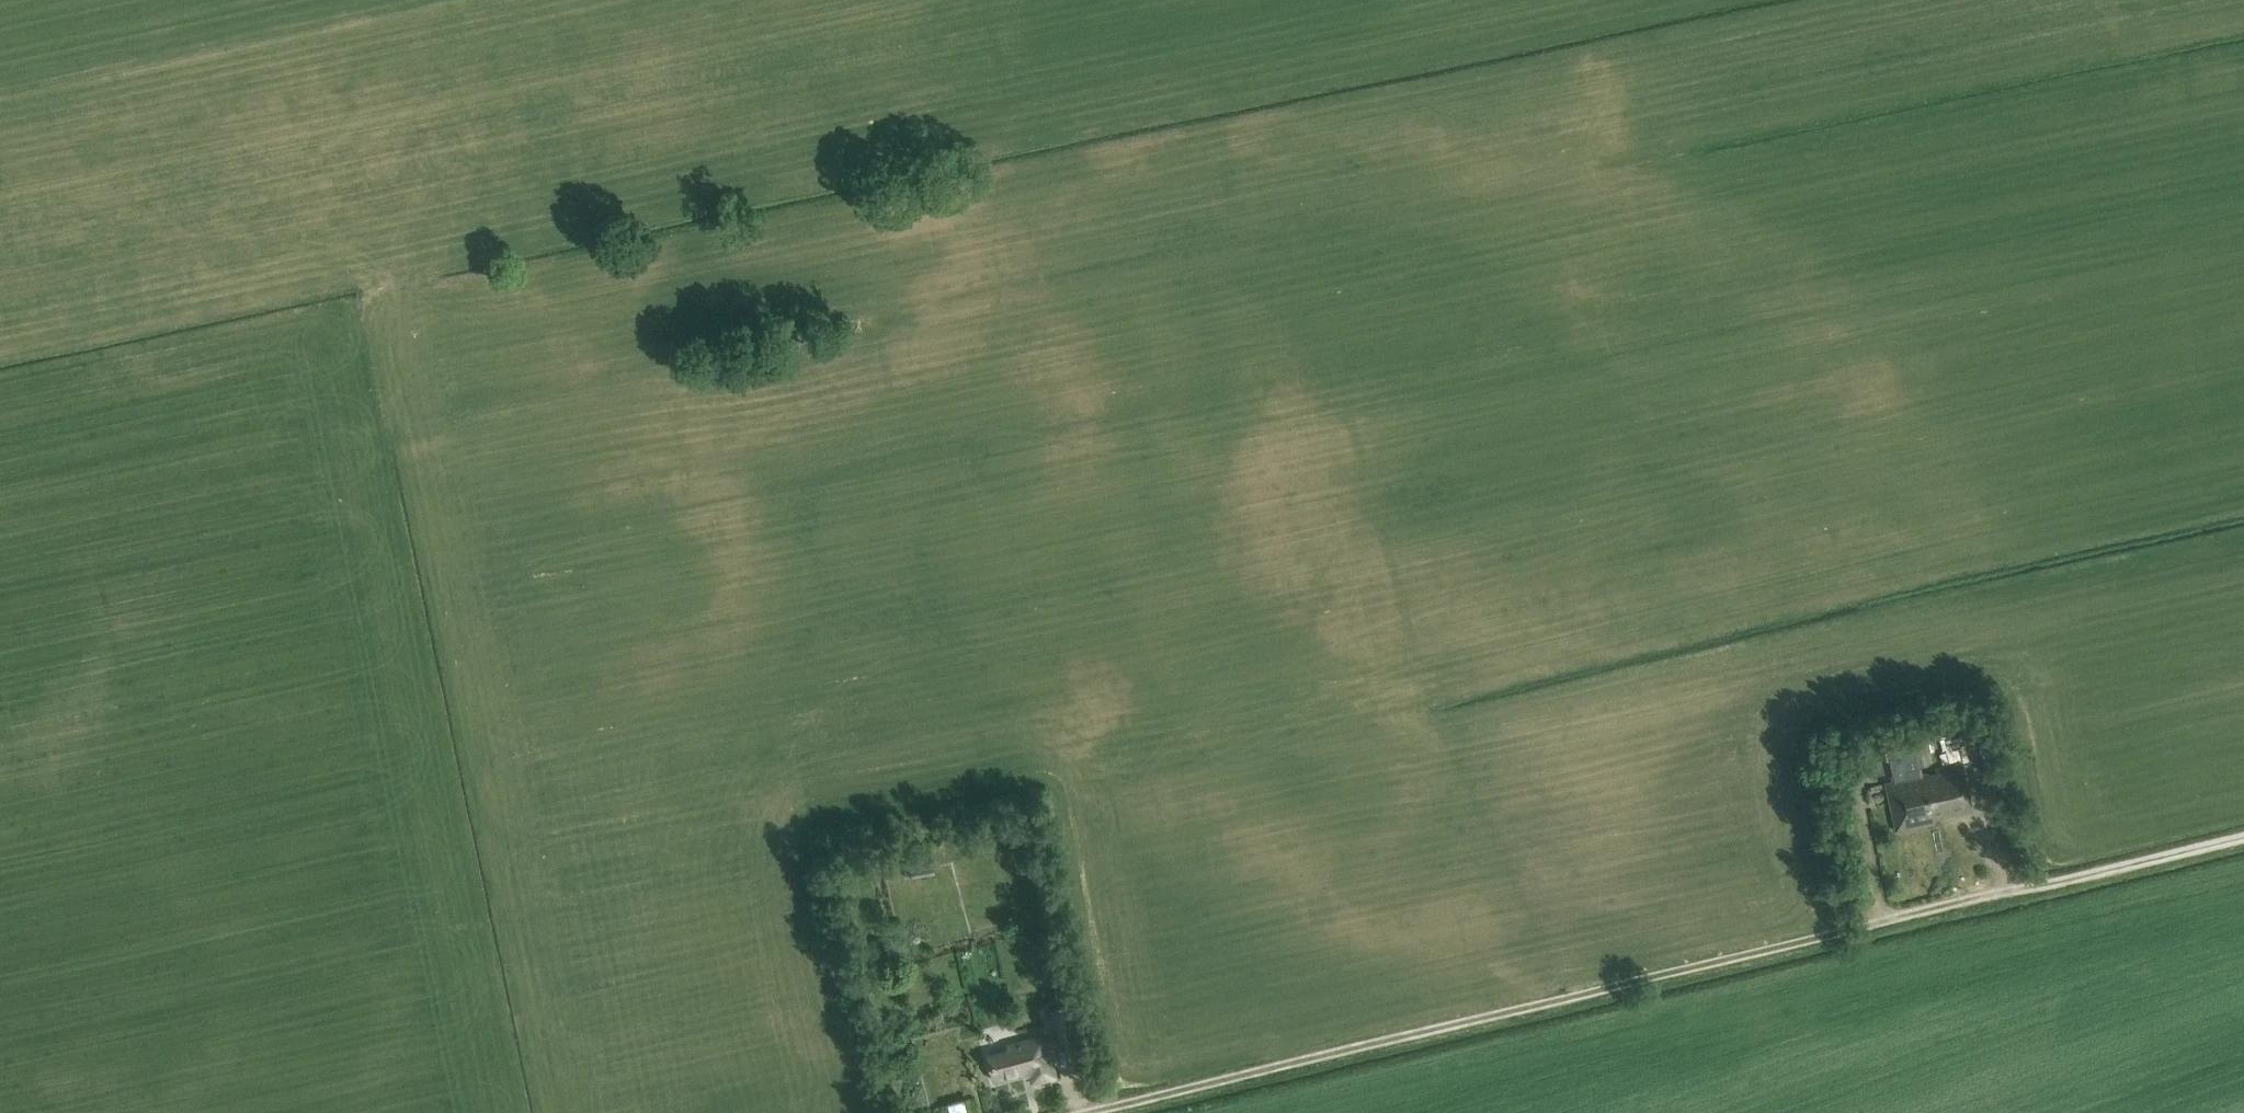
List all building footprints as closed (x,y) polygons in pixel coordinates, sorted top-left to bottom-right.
[(1904,733),(1909,756),(1932,750),(1926,728),(1904,733)] [(1909,756),(1904,733),(1883,737),(1887,761),(1909,756)] [(1963,765),(1936,771),(1937,777),(1929,779),(1928,773),(1924,774),(1935,818),(1972,809),(1963,765)] [(1935,818),(1924,774),(1885,782),(1896,832),(1936,823),(1935,818)] [(913,879),(935,875),(932,856),(909,861),(913,879)] [(1079,1038),(1069,1006),(1048,1011),(1051,1023),(1054,1022),(1059,1044),(1079,1038)] [(1059,1079),(1048,1036),(1010,1045),(1012,1051),(991,1056),(997,1079),(1033,1071),(1036,1084),(1059,1079)] [(912,1089),(909,1076),(900,1078),(904,1091),(912,1089)]
